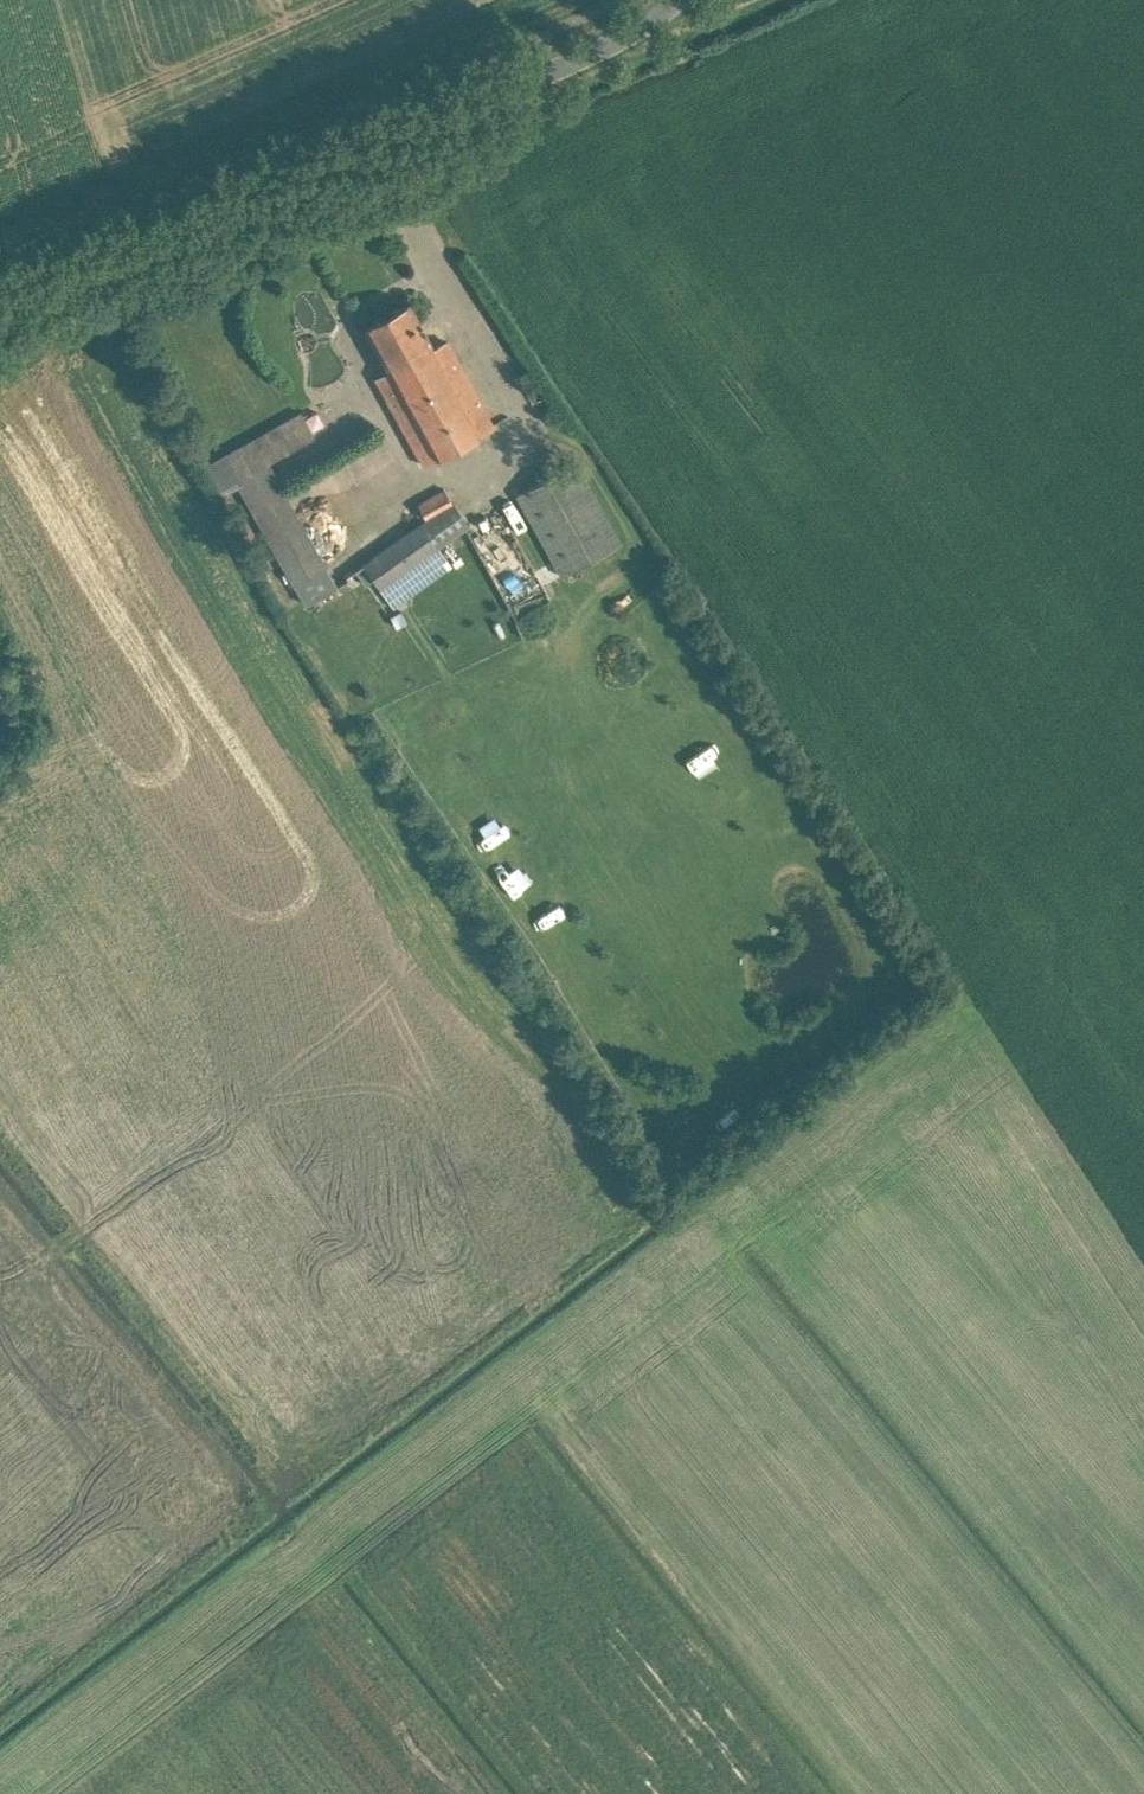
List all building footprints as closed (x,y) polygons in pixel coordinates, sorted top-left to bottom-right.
[(365,326),(389,370),(375,377),(423,463),(494,425),(447,340),(433,347),(408,302),(365,326)] [(325,566),(267,462),(314,435),(301,411),(206,465),(219,489),(237,479),(295,583),(325,566)] [(519,488),(566,573),(625,541),(578,455),(519,488)] [(419,502),(426,518),(453,504),(444,488),(419,502)] [(374,578),(380,586),(437,545),(421,522),(363,563),(374,578)] [(363,563),(355,569),(365,584),(374,578),(363,563)] [(400,610),(390,615),(396,626),(406,620),(400,610)]
